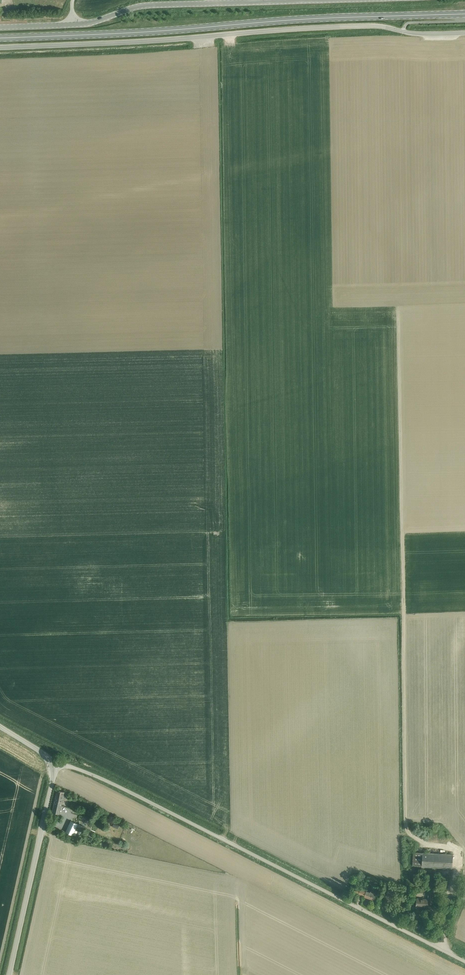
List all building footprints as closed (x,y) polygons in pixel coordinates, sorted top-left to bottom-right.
[(65,800),(66,797),(64,796),(64,792),(57,791),(52,813),(60,814),(63,800),(65,800)] [(78,824),(71,820),(65,831),(73,835),(78,824)] [(453,855),(413,853),(412,866),(422,867),(452,869),(453,855)] [(364,891),(355,888),(353,894),(363,897),(364,891)] [(370,891),(369,893),(366,892),(364,897),(374,901),(376,893),(373,892),(370,891)] [(427,899),(416,899),(416,907),(421,908),(421,907),(428,908),(428,905),(431,905),(432,896),(427,896),(427,899)]
